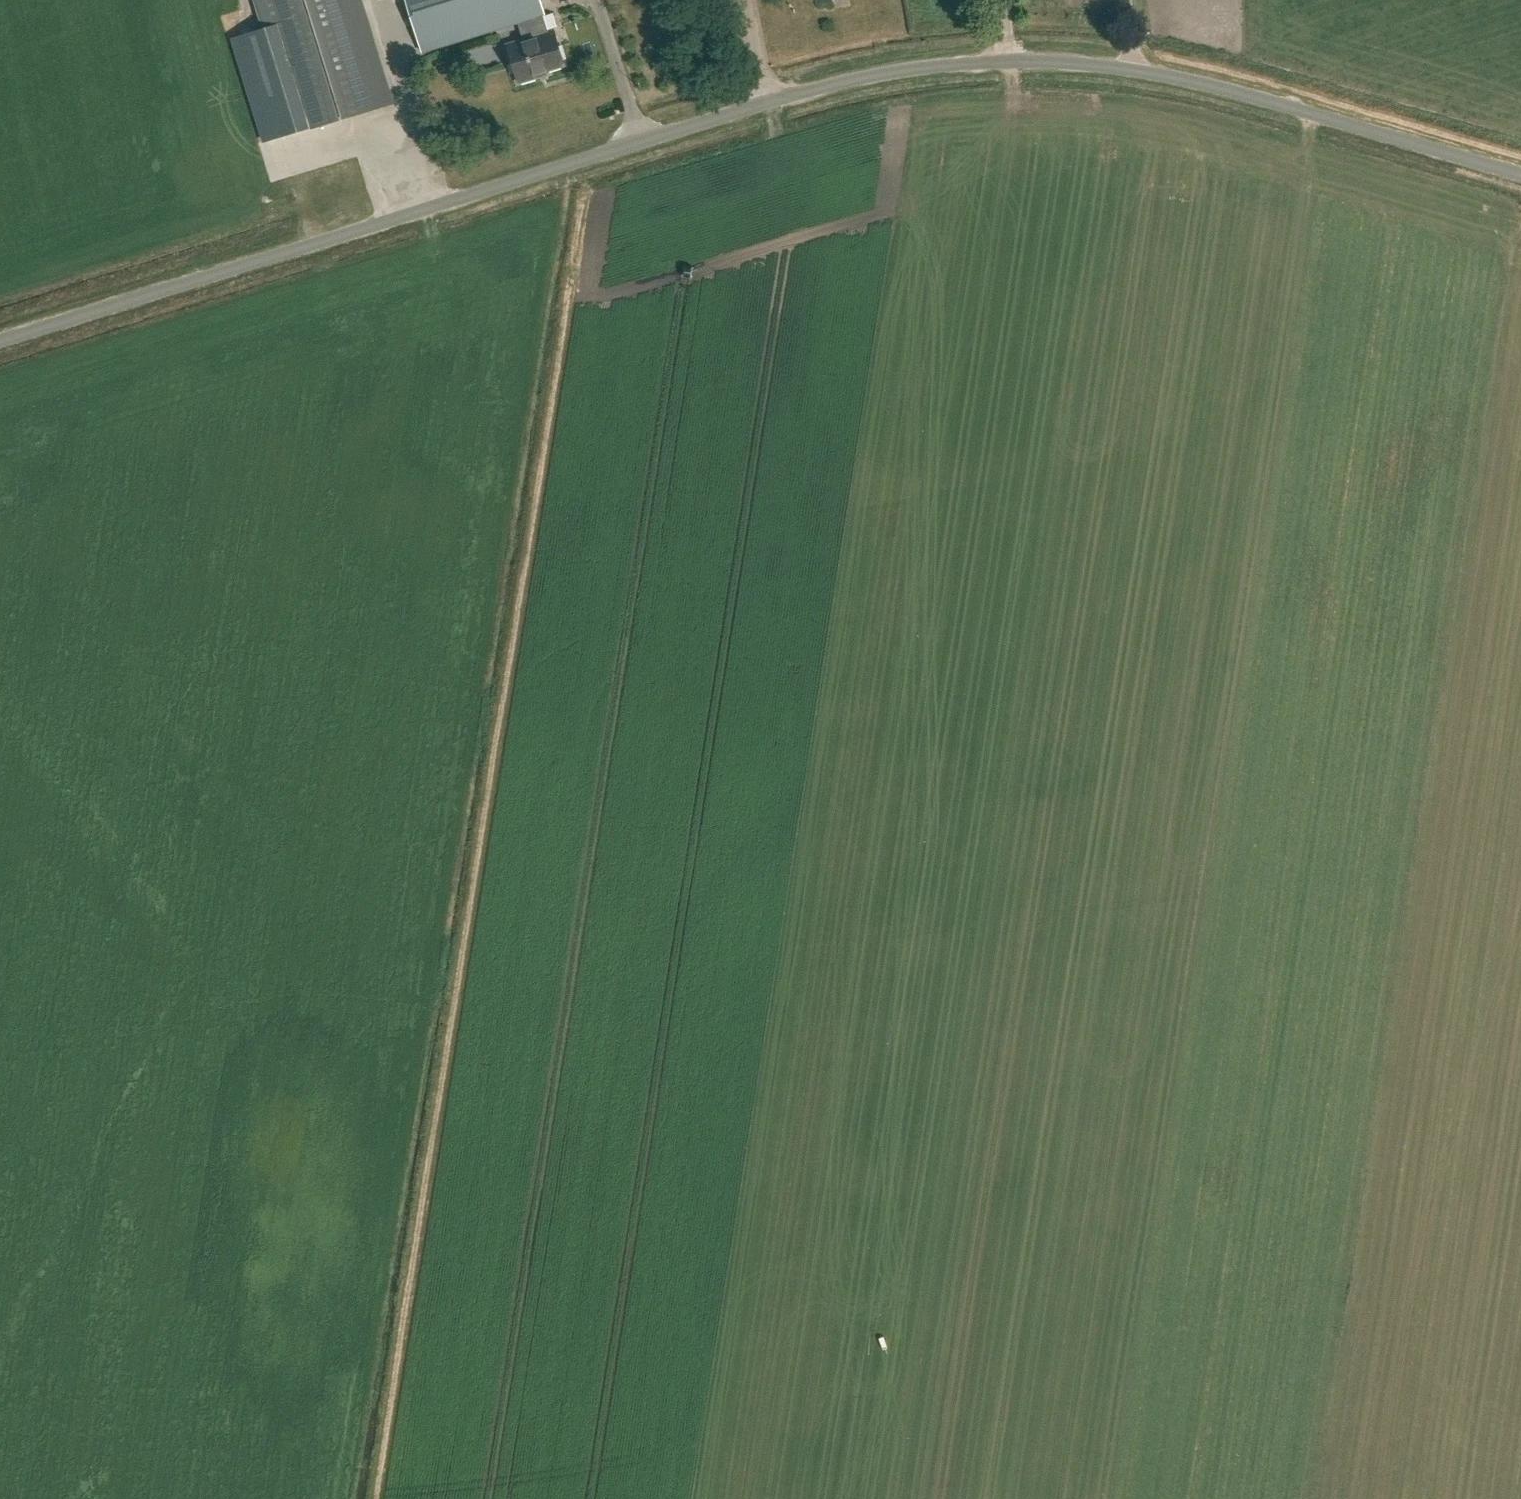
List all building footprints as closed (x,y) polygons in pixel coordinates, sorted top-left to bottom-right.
[(265,29),(233,39),(265,142),(390,104),(358,0),(256,0),(265,29)] [(421,53),(519,22),(525,39),(518,41),(519,42),(507,45),(517,83),(549,75),(548,71),(567,66),(558,30),(546,34),(540,15),(543,14),(539,0),(404,0),(421,53)]
